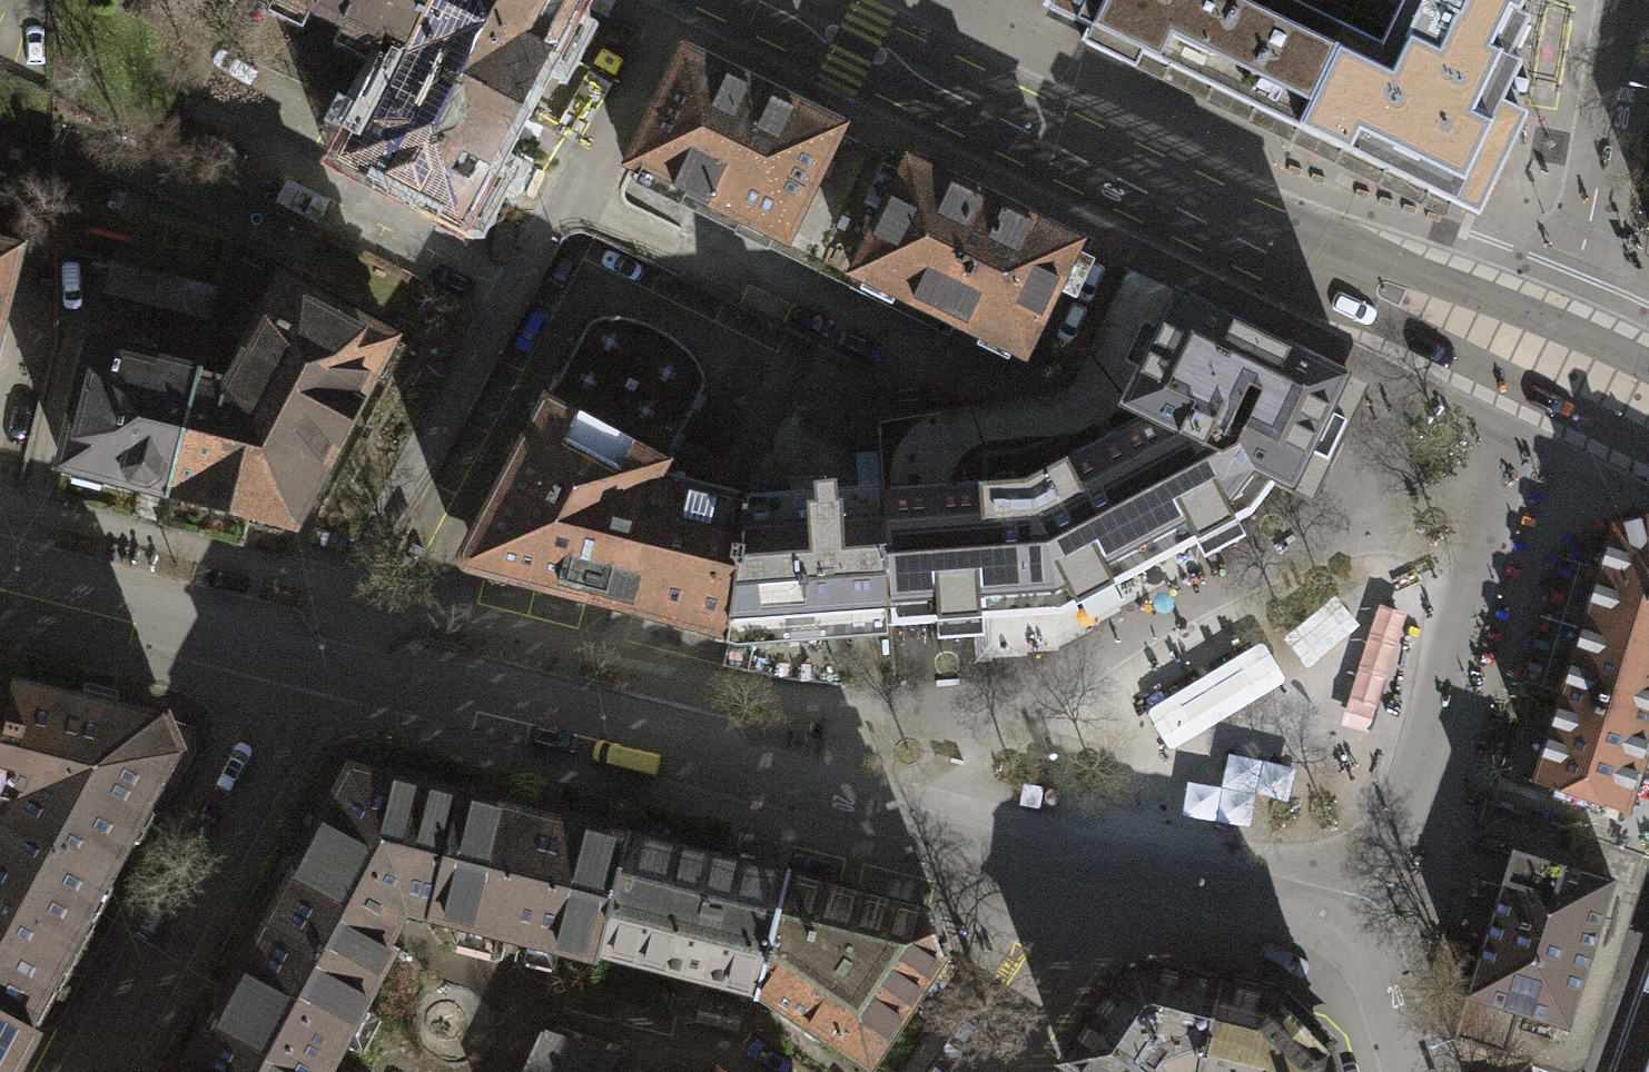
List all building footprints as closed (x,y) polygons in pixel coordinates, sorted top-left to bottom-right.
[(402,51),(429,0),(292,0),(402,51)] [(402,51),(346,159),(462,219),(561,14),(557,0),(429,0),(402,51)] [(1359,0),(1105,0),(1090,30),(1084,43),(1119,60),(1126,45),(1296,128),(1359,0)] [(1296,128),(1477,211),(1525,114),(1501,101),(1521,64),(1510,57),(1530,19),(1520,13),(1528,0),(1359,0),(1296,128)] [(685,55),(631,167),(786,241),(787,240),(840,129),(685,55)] [(875,146),(840,129),(787,240),(821,257),(875,146)] [(909,162),(875,146),(821,257),(855,273),(909,162)] [(1076,251),(1079,245),(909,162),(855,273),(854,276),(1024,358),(1058,288),(1062,290),(1080,253),(1076,251)] [(12,248),(0,245),(0,298),(12,248)] [(195,384),(171,490),(291,521),(389,341),(278,281),(220,390),(195,384)] [(1250,516),(1275,482),(1294,492),(1351,375),(1177,293),(1122,408),(1145,419),(1023,482),(882,492),(892,626),(1018,616),(1018,603),(1045,601),(1046,614),(1062,613),(1077,605),(1076,582),(1106,566),(1116,585),(1144,571),(1138,559),(1163,546),(1169,557),(1171,556),(1250,516)] [(631,520),(658,471),(673,448),(679,451),(688,435),(681,431),(693,410),(699,413),(708,397),(702,393),(705,387),(704,377),(698,364),(690,354),(680,345),(667,336),(645,325),(627,320),(601,319),(591,322),(464,559),(465,565),(469,568),(610,603),(631,520)] [(873,366),(821,341),(793,398),(878,439),(873,366)] [(171,490),(195,384),(197,368),(96,342),(66,463),(171,490)] [(631,520),(610,603),(726,632),(746,494),(658,471),(631,520)] [(746,494),(726,632),(738,636),(747,635),(747,639),(759,643),(772,638),(772,634),(855,628),(856,632),(868,636),(881,630),(881,627),(892,626),(882,492),(881,484),(746,494)] [(1628,805),(1648,738),(1648,521),(1645,519),(1614,526),(1537,775),(1628,805)] [(11,678),(0,675),(0,721),(11,678)] [(111,877),(179,743),(168,719),(11,678),(0,721),(0,795),(7,796),(0,808),(0,817),(111,877)] [(410,908),(432,913),(462,794),(347,765),(265,920),(372,981),(410,908)] [(432,913),(599,953),(629,837),(462,794),(432,913)] [(1484,941),(1454,1037),(1532,1061),(1532,1060),(1539,1062),(1559,1052),(1567,1027),(1582,1031),(1594,994),(1579,989),(1615,881),(1613,880),(1624,846),(1485,797),(1443,930),(1484,941)] [(0,817),(0,1009),(31,1026),(111,877),(0,817)] [(599,953),(758,991),(785,876),(629,837),(599,953)] [(785,876),(758,991),(868,1063),(943,952),(926,912),(785,876)] [(372,981),(265,920),(185,1071),(188,1071),(324,1071),(372,981)] [(1066,1071),(1216,1071),(1235,981),(1160,964),(1127,976),(1063,1070),(1066,1071)] [(1216,1071),(1353,1071),(1348,1054),(1329,1035),(1283,990),(1235,981),(1216,1071)] [(31,1026),(0,1009),(0,1071),(7,1071),(31,1026)] [(612,1053),(540,1026),(519,1071),(600,1071),(612,1053)]
